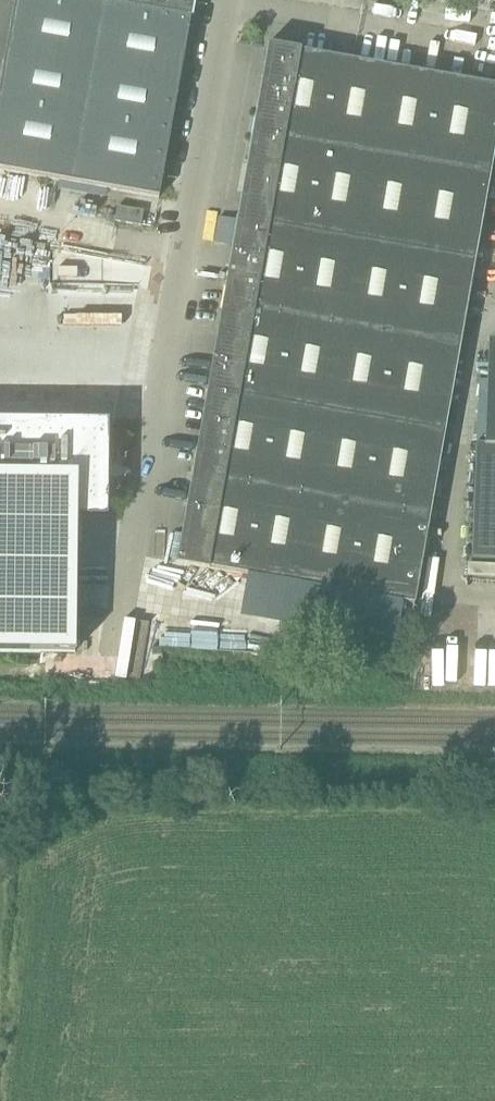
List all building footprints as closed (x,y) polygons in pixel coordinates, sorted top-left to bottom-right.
[(107,0),(16,0),(0,88),(0,169),(75,183),(107,0)] [(16,0),(0,0),(0,88),(16,0)] [(75,183),(159,198),(194,0),(107,0),(75,183)] [(177,563),(415,604),(494,151),(494,86),(269,46),(238,222),(191,484),(177,563)] [(144,211),(118,207),(116,221),(141,225),(144,211)] [(494,445),(494,342),(490,341),(486,445),(494,445)] [(74,653),(76,509),(98,509),(99,431),(0,430),(0,652),(74,653)] [(486,445),(477,445),(473,558),(494,559),(494,445),(486,445)]
